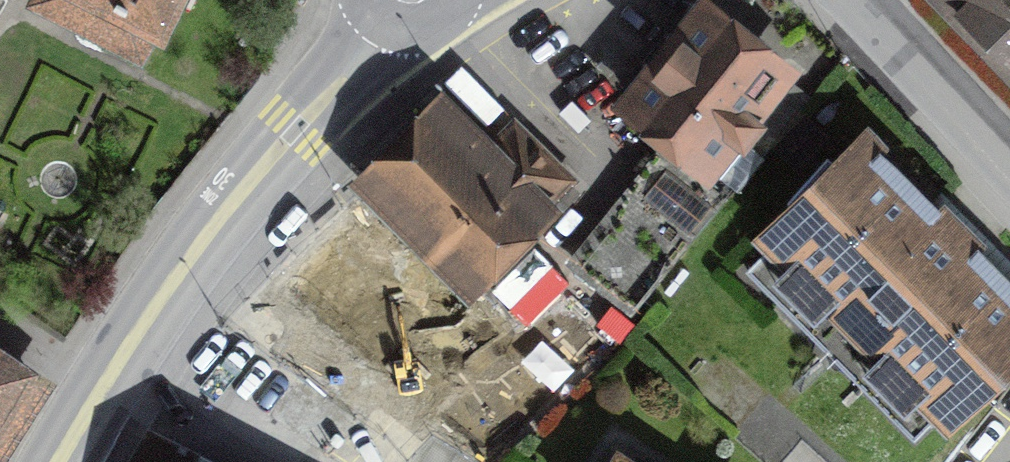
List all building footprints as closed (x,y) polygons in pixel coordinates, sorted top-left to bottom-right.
[(33,3),(140,60),(170,0),(34,0),(33,3)] [(1009,65),(1009,0),(948,0),(988,42),(1009,65)] [(705,12),(623,116),(713,187),(795,83),(705,12)] [(444,108),(371,181),(391,201),(375,218),(449,292),(465,277),(479,290),(554,214),(544,204),(572,176),(518,122),(488,152),(444,108)] [(866,142),(772,238),(954,417),(1009,361),(1009,284),(866,142)] [(0,359),(0,430),(33,380),(0,359)] [(191,453),(187,461),(204,461),(191,453)] [(616,453),(611,461),(631,461),(616,453)]
